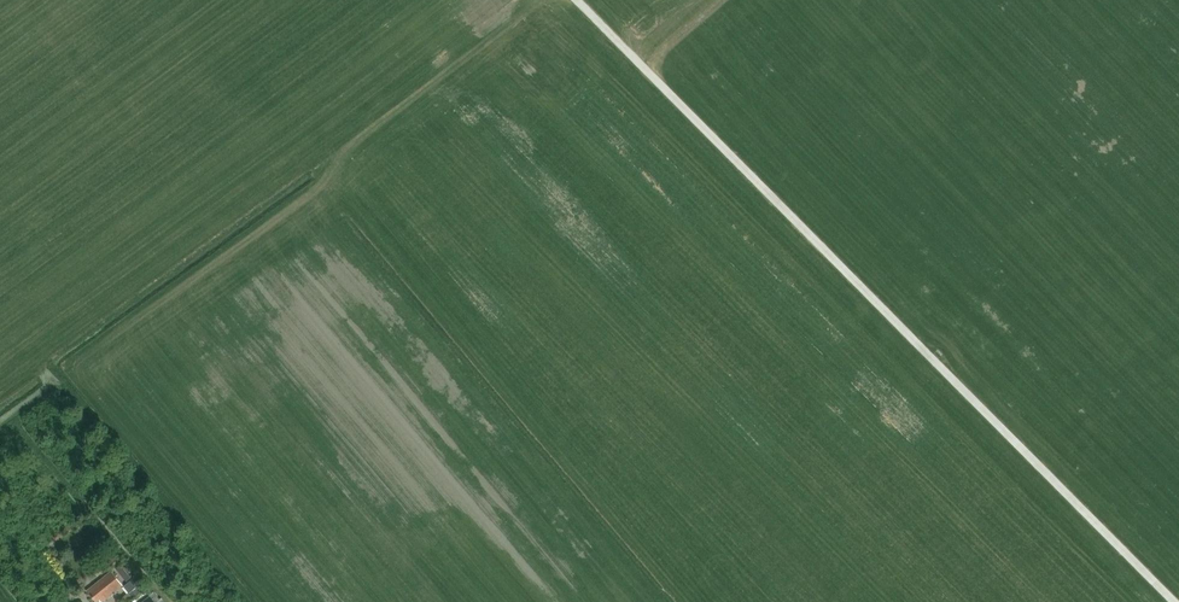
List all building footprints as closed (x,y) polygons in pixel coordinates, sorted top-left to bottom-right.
[(123,586),(112,571),(90,589),(93,592),(90,594),(96,601),(97,601),(99,600),(101,601),(103,601),(123,586)] [(129,593),(137,587),(132,581),(122,589),(127,595),(129,593)] [(133,598),(143,590),(139,586),(137,587),(129,593),(133,598)]
